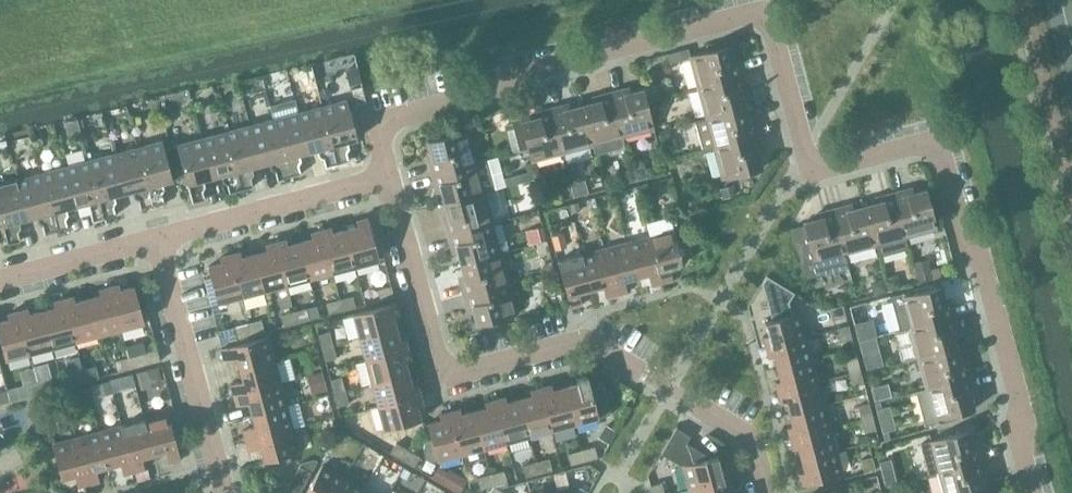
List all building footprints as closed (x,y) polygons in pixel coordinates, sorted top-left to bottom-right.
[(690,56),(698,87),(742,75),(739,61),(733,62),(729,45),(690,56)] [(698,87),(706,117),(745,107),(741,90),(746,89),(742,75),(698,87)] [(351,89),(356,106),(366,103),(362,86),(351,89)] [(625,89),(611,92),(623,136),(654,128),(643,89),(626,94),(625,89)] [(582,105),(592,145),(594,151),(599,153),(622,147),(624,143),(623,136),(611,92),(597,96),(598,101),(582,105)] [(347,99),(322,106),(337,163),(349,160),(344,142),(357,138),(347,99)] [(270,106),(273,119),(274,119),(289,176),(301,173),(296,155),(308,151),(298,112),(295,100),(270,106)] [(564,105),(550,108),(562,153),(592,145),(582,105),(565,110),(564,105)] [(322,106),(298,112),(308,151),(321,148),(326,167),(337,163),(322,106)] [(703,150),(714,147),(758,136),(755,122),(750,123),(745,107),(706,117),(695,120),(703,150)] [(562,153),(550,108),(536,112),(538,117),(520,122),(528,147),(531,161),(562,153)] [(274,119),(273,119),(250,125),(260,164),(273,161),(278,179),(289,176),(274,119)] [(250,125),(226,131),(241,189),(253,186),(248,167),(260,164),(250,125)] [(428,159),(431,173),(476,161),(468,130),(428,141),(433,158),(428,159)] [(226,131),(202,138),(212,177),(225,174),(230,192),(241,189),(226,131)] [(758,136),(714,147),(723,178),(762,168),(757,151),(762,150),(758,136)] [(212,177),(202,138),(177,145),(193,202),(205,199),(200,180),(212,177)] [(162,141),(137,147),(152,205),(164,201),(159,183),(172,180),(162,141)] [(137,147),(113,153),(123,193),(136,189),(141,208),(152,205),(137,147)] [(113,153),(89,160),(104,217),(116,214),(111,196),(123,193),(113,153)] [(89,160),(65,166),(75,205),(88,202),(93,221),(104,217),(89,160)] [(445,202),(484,192),(490,190),(494,187),(486,160),(482,160),(476,161),(431,173),(435,187),(440,186),(445,202)] [(644,165),(631,169),(635,181),(647,177),(644,165)] [(65,166),(41,173),(56,230),(68,227),(63,209),(75,205),(65,166)] [(635,181),(631,169),(621,171),(624,183),(635,181)] [(41,173),(17,179),(27,218),(40,215),(45,233),(56,230),(41,173)] [(17,179),(0,184),(0,215),(8,243),(20,240),(15,221),(27,218),(17,179)] [(908,189),(894,192),(906,237),(937,228),(926,189),(909,194),(908,189)] [(444,220),(448,234),(492,222),(484,192),(445,202),(449,219),(444,220)] [(865,206),(875,245),(877,251),(882,254),(905,248),(908,243),(906,237),(894,192),(880,196),(881,201),(865,206)] [(847,205),(833,209),(845,253),(875,245),(865,206),(848,210),(847,205)] [(845,253),(833,209),(819,213),(821,218),(804,222),(804,224),(792,228),(805,277),(849,265),(845,253)] [(358,226),(345,229),(355,266),(378,260),(367,217),(356,220),(358,226)] [(646,223),(649,235),(662,283),(673,280),(670,268),(683,264),(681,258),(685,252),(683,248),(677,245),(670,217),(646,223)] [(456,246),(461,263),(500,252),(492,222),(448,234),(451,248),(456,246)] [(331,227),(321,230),(332,272),(355,266),(345,229),(333,233),(331,227)] [(312,238),(300,241),(309,278),(332,272),(321,230),(311,232),(312,238)] [(649,235),(627,242),(636,277),(648,273),(651,286),(662,283),(649,235)] [(286,239),(276,242),(287,284),(309,278),(300,241),(287,245),(286,239)] [(267,250),(254,253),(264,290),(287,284),(276,242),(265,244),(267,250)] [(627,242),(604,248),(617,295),(628,292),(624,280),(636,277),(627,242)] [(604,248),(581,254),(591,289),(603,285),(606,298),(617,295),(604,248)] [(240,251),(230,254),(241,296),(264,290),(254,253),(242,257),(240,251)] [(460,281),(464,294),(508,283),(500,252),(461,263),(465,279),(460,281)] [(241,296),(230,254),(220,256),(221,262),(208,266),(218,302),(241,296)] [(591,289),(581,254),(558,260),(570,307),(582,304),(579,292),(591,289)] [(931,256),(916,259),(920,277),(936,273),(931,256)] [(763,336),(766,347),(806,336),(800,312),(788,315),(785,300),(790,290),(766,275),(753,299),(759,323),(765,322),(768,334),(763,336)] [(870,283),(873,294),(887,291),(884,279),(870,283)] [(508,283),(464,294),(468,308),(473,307),(477,324),(516,314),(508,283)] [(119,284),(109,286),(120,329),(144,322),(134,286),(121,289),(119,284)] [(377,289),(380,300),(394,297),(391,285),(377,289)] [(100,295),(88,298),(97,335),(120,329),(109,286),(99,289),(100,295)] [(901,330),(910,327),(954,316),(951,302),(946,303),(941,286),(905,296),(904,292),(892,295),(901,330)] [(352,295),(339,299),(342,310),(355,307),(352,295)] [(74,296),(63,299),(75,341),(97,335),(88,298),(75,301),(74,296)] [(55,307),(42,310),(52,347),(75,341),(63,299),(53,301),(55,307)] [(342,310),(339,299),(326,303),(329,314),(342,310)] [(353,314),(359,337),(396,327),(393,315),(398,313),(395,302),(353,314)] [(831,307),(834,319),(846,316),(843,304),(831,307)] [(28,308),(18,311),(29,353),(52,347),(42,310),(30,314),(28,308)] [(307,308),(294,311),(297,322),(310,319),(307,308)] [(18,311),(8,313),(9,319),(0,321),(0,338),(6,359),(29,353),(18,311)] [(297,322),(294,311),(280,315),(283,326),(297,322)] [(910,327),(918,358),(957,347),(953,331),(958,330),(954,316),(910,327)] [(261,320),(248,323),(251,335),(264,331),(261,320)] [(854,325),(858,341),(874,337),(870,321),(854,325)] [(251,335),(248,323),(235,327),(238,338),(251,335)] [(837,328),(840,341),(852,338),(848,325),(837,328)] [(359,337),(366,360),(408,349),(405,338),(399,340),(396,327),(359,337)] [(318,334),(322,347),(333,344),(329,331),(318,334)] [(236,357),(240,369),(275,359),(268,336),(221,348),(224,360),(236,357)] [(774,356),(777,368),(812,359),(806,336),(766,347),(769,357),(774,356)] [(333,344),(322,347),(325,360),(336,357),(333,344)] [(918,358),(926,388),(970,376),(967,362),(962,364),(957,347),(918,358)] [(157,348),(127,356),(130,368),(160,360),(157,348)] [(366,360),(372,383),(408,373),(405,360),(411,359),(408,349),(366,360)] [(130,368),(127,356),(115,360),(118,371),(130,368)] [(845,359),(849,373),(860,370),(856,356),(845,359)] [(231,384),(233,395),(281,382),(275,359),(240,369),(243,381),(231,384)] [(775,381),(778,392),(818,381),(812,359),(777,368),(780,380),(775,381)] [(96,365),(82,369),(85,380),(99,376),(96,365)] [(158,366),(135,372),(140,389),(162,384),(158,366)] [(85,380),(82,369),(69,372),(72,384),(85,380)] [(312,391),(329,387),(324,369),(308,374),(312,391)] [(860,370),(849,373),(852,386),(863,383),(860,370)] [(372,383),(378,405),(420,394),(417,384),(412,385),(408,373),(372,383)] [(611,413),(603,385),(590,388),(587,375),(576,378),(577,383),(565,387),(575,423),(611,414),(611,413)] [(330,379),(334,393),(345,390),(341,376),(330,379)] [(970,376),(926,388),(917,390),(926,424),(924,424),(924,426),(938,422),(938,421),(937,421),(937,419),(974,409),(969,391),(974,390),(970,376)] [(50,377),(37,381),(40,392),(53,389),(50,377)] [(110,380),(113,392),(120,390),(117,378),(110,380)] [(40,392),(37,381),(24,384),(27,396),(40,392)] [(786,401),(789,413),(824,404),(818,381),(778,392),(781,403),(786,401)] [(877,397),(892,393),(889,381),(874,385),(877,397)] [(249,402),(252,414),(287,405),(281,382),(233,395),(236,406),(249,402)] [(551,384),(541,387),(552,429),(575,423),(565,387),(552,390),(551,384)] [(532,395),(519,399),(529,435),(552,429),(541,387),(530,390),(532,395)] [(345,390),(334,393),(337,406),(349,403),(345,390)] [(420,394),(378,405),(384,429),(421,419),(417,406),(423,404),(420,394)] [(330,407),(327,396),(319,398),(321,409),(330,407)] [(505,396),(495,399),(506,441),(529,435),(519,399),(507,402),(505,396)] [(487,407),(474,411),(484,447),(506,441),(495,399),(485,402),(487,407)] [(857,405),(861,418),(872,415),(869,402),(857,405)] [(887,430),(897,426),(890,403),(879,406),(887,430)] [(787,427),(790,437),(830,427),(824,404),(789,413),(792,425),(787,427)] [(243,431),(246,440),(293,427),(287,405),(252,414),(255,427),(243,431)] [(450,411),(461,453),(463,462),(486,456),(484,447),(474,411),(461,414),(460,409),(450,411)] [(433,461),(461,453),(450,411),(439,414),(441,420),(428,423),(432,439),(427,440),(425,444),(423,448),(425,455),(429,458),(433,461)] [(168,412),(144,419),(154,454),(165,450),(169,463),(181,459),(168,412)] [(872,415),(861,418),(864,432),(876,429),(872,415)] [(144,419),(121,425),(134,472),(145,469),(142,457),(154,454),(144,419)] [(121,425),(99,431),(108,466),(120,463),(123,475),(134,472),(121,425)] [(293,427),(246,440),(249,451),(261,448),(264,460),(271,459),(276,463),(281,462),(283,455),(299,451),(293,427)] [(682,465),(689,489),(729,478),(726,467),(721,469),(717,456),(712,458),(686,442),(690,435),(676,427),(661,453),(682,465)] [(798,447),(801,459),(836,449),(830,427),(790,437),(793,448),(798,447)] [(929,441),(937,472),(982,460),(978,446),(973,447),(968,430),(929,441)] [(99,431),(76,437),(89,484),(99,481),(96,469),(108,466),(99,431)] [(89,484),(76,437),(52,443),(62,478),(75,475),(78,487),(89,484)] [(390,453),(402,459),(408,449),(396,442),(390,453)] [(594,446),(581,449),(584,461),(597,457),(594,446)] [(876,451),(879,462),(892,458),(889,448),(876,451)] [(408,449),(402,459),(414,466),(420,456),(408,449)] [(584,461),(581,449),(568,453),(571,464),(584,461)] [(836,449),(801,459),(805,471),(799,472),(802,484),(843,473),(836,449)] [(860,459),(864,472),(875,469),(872,456),(860,459)] [(549,458),(536,461),(539,473),(552,469),(549,458)] [(943,492),(980,492),(985,492),(980,475),(985,474),(982,460),(937,472),(943,492)] [(539,473),(536,461),(523,465),(526,476),(539,473)] [(343,477),(322,464),(306,492),(334,492),(343,477)] [(287,486),(299,492),(311,472),(299,466),(287,486)] [(441,482),(460,492),(468,478),(449,467),(441,482)] [(491,473),(494,485),(507,481),(504,470),(491,473)] [(480,488),(494,485),(491,473),(477,477),(480,488)] [(364,488),(343,477),(334,492),(361,492),(364,488)] [(690,492),(727,492),(727,490),(732,489),(729,478),(689,489),(690,492)] [(652,492),(665,492),(662,482),(650,485),(652,492)]
